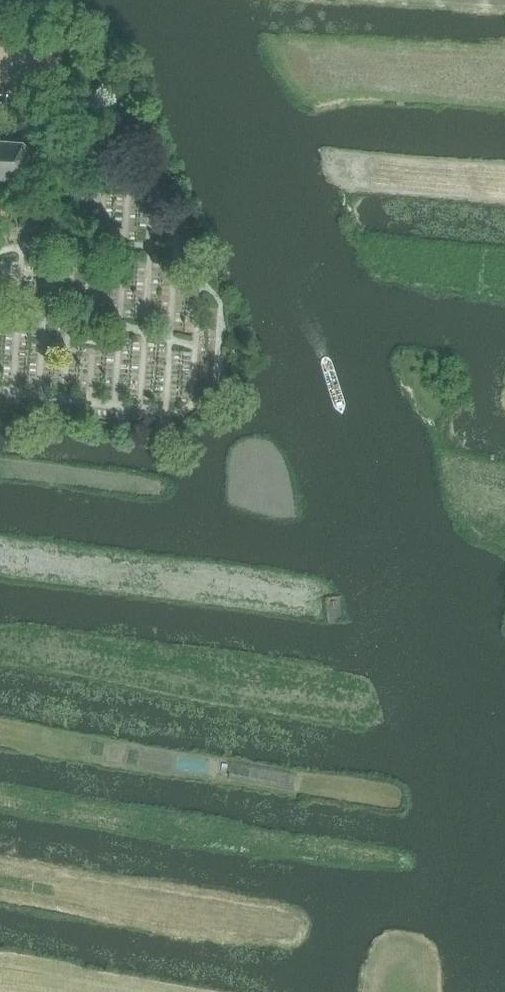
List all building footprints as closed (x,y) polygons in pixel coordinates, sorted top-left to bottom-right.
[(1,181),(0,184),(4,184),(4,181),(18,182),(19,185),(22,184),(21,180),(29,173),(33,175),(34,171),(31,170),(32,158),(35,157),(34,154),(30,155),(22,146),(26,143),(22,142),(22,141),(0,139),(0,181),(1,181)]
